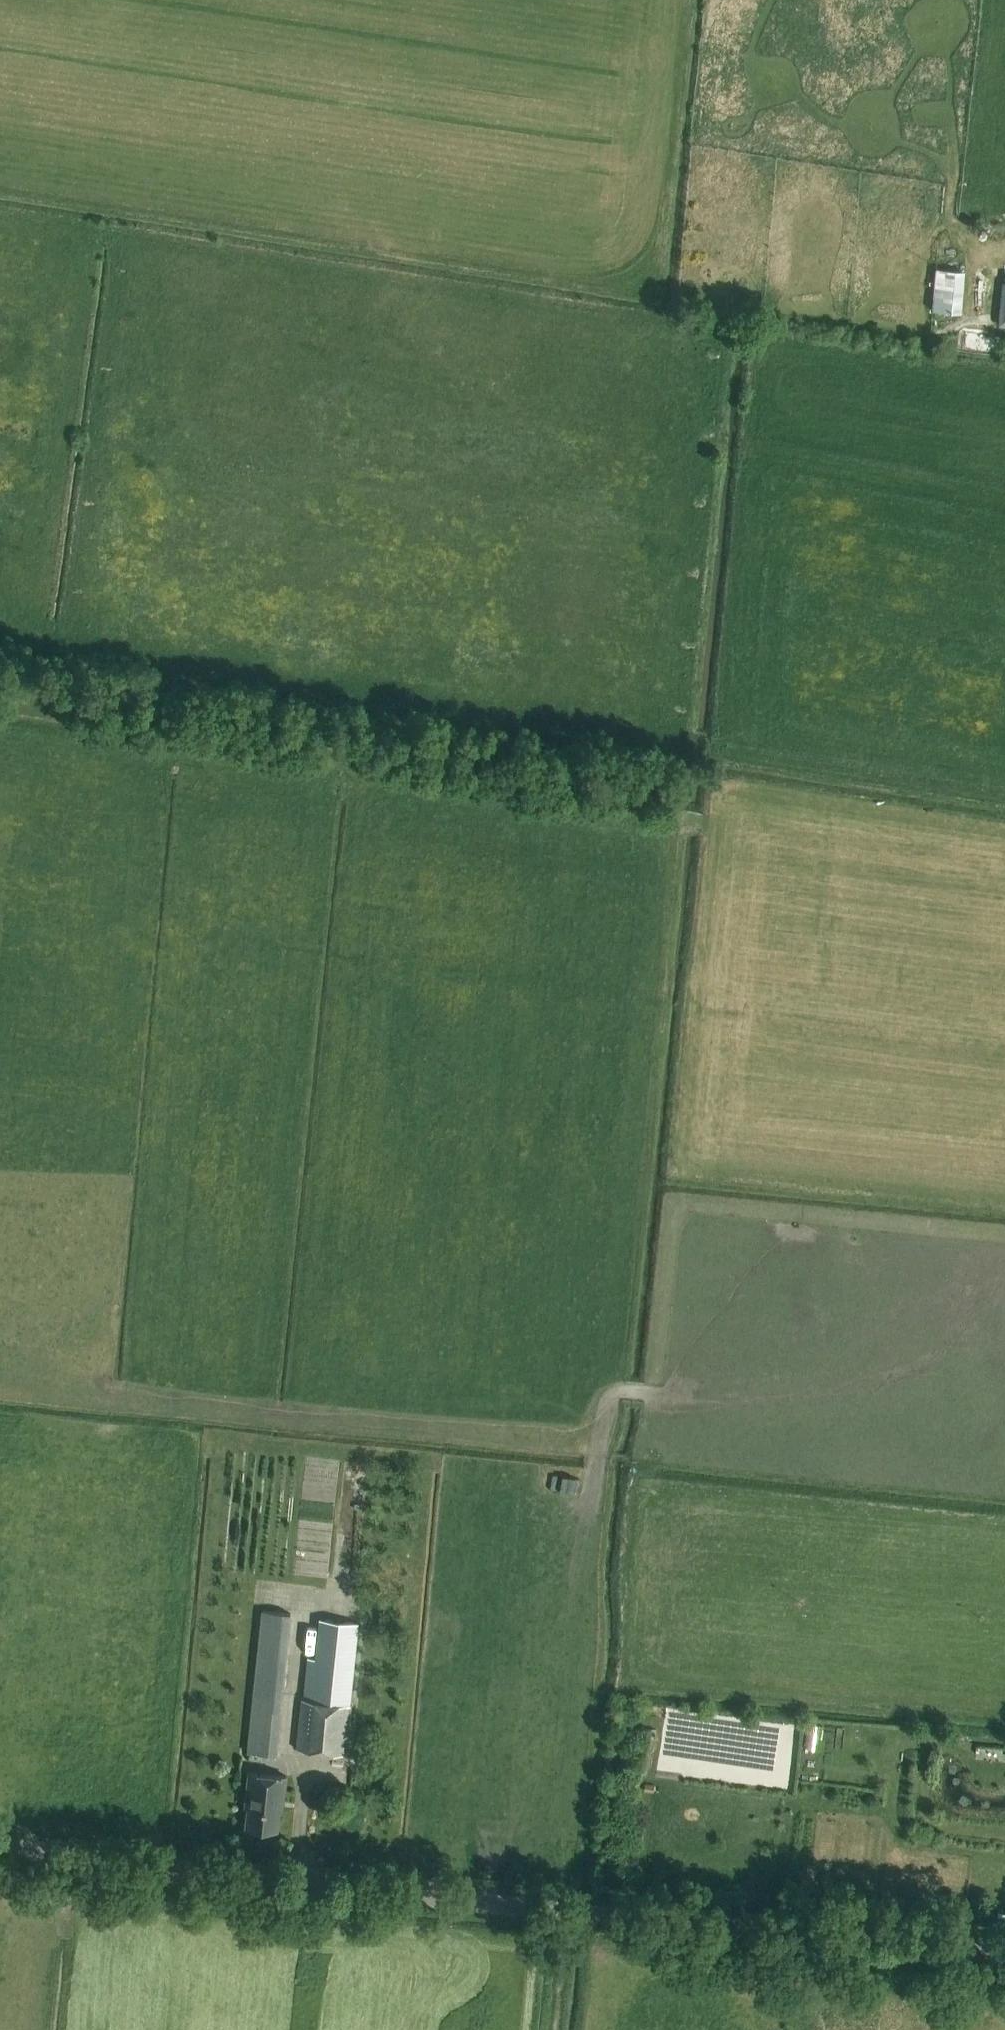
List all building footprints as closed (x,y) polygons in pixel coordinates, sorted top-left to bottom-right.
[(936,269),(933,310),(962,313),(965,272),(936,269)] [(542,1475),(541,1492),(578,1493),(578,1476),(542,1475)] [(292,1614),(264,1611),(261,1611),(253,1691),(248,1753),(278,1755),(292,1614)] [(349,1707),(357,1628),(358,1625),(319,1621),(315,1660),(308,1659),(303,1700),(301,1700),(296,1749),(345,1755),(350,1707),(349,1707)] [(282,1811),(285,1780),(286,1778),(249,1774),(245,1808),(247,1808),(245,1828),(276,1832),(279,1810),(282,1811)]
